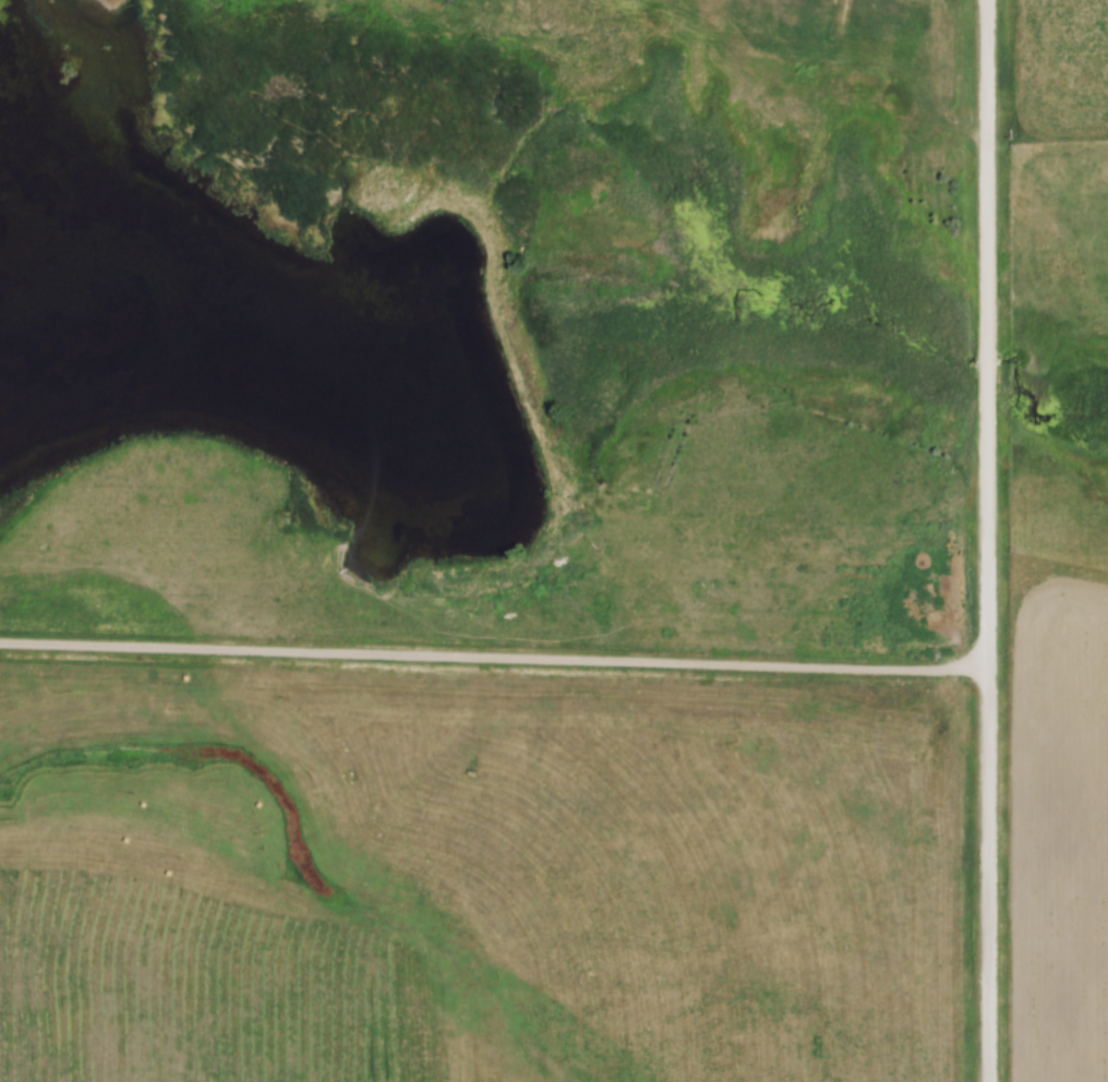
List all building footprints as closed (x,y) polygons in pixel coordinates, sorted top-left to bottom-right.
[(692,810),(692,819),(720,819),(720,810),(692,810)]
